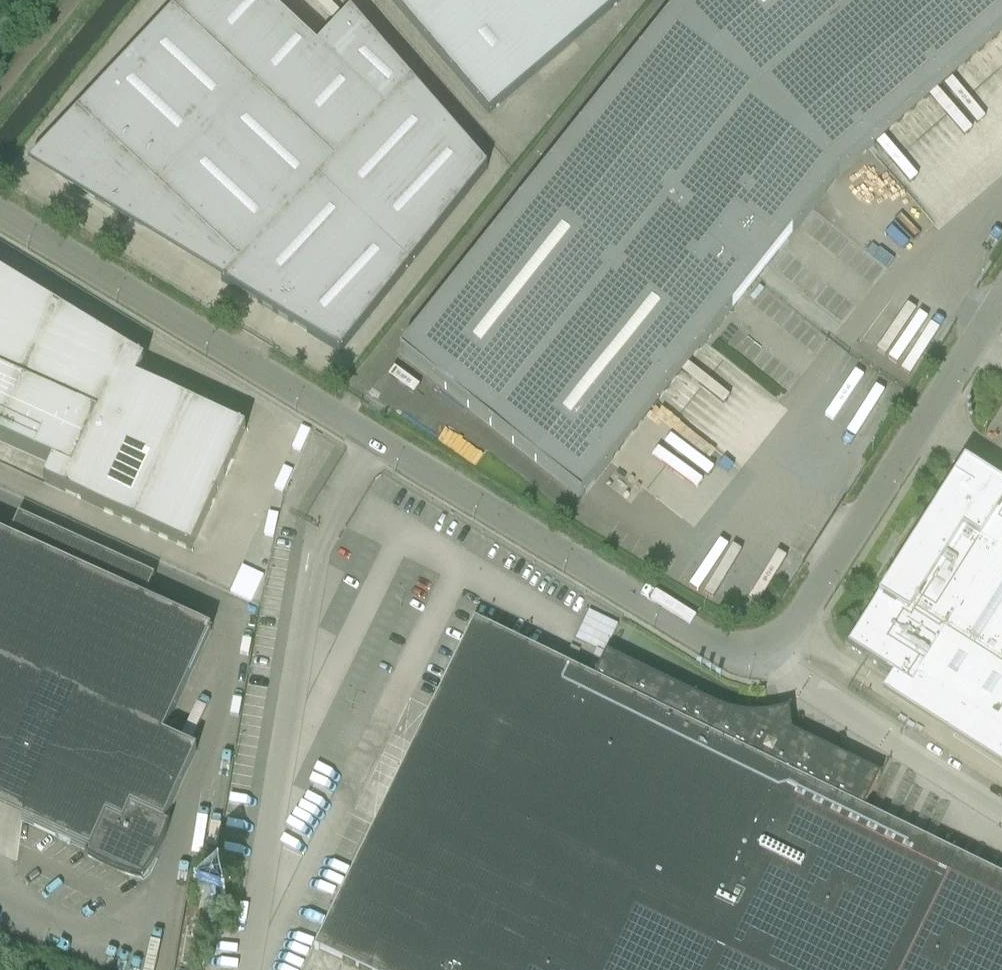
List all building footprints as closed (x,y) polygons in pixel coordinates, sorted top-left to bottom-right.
[(179,245),(181,246),(182,246),(183,246),(185,246),(187,246),(189,245),(191,244),(193,243),(194,242),(195,240),(196,239),(196,237),(197,235),(197,234),(197,231),(197,229),(236,265),(220,282),(339,354),(487,170),(350,13),(317,49),(264,0),(184,0),(76,115),(93,131),(92,131),(89,131),(87,130),(84,130),(79,130),(77,130),(74,130),(72,131),(70,132),(68,133),(65,134),(63,136),(61,138),(60,139),(58,141),(57,143),(56,146),(55,148),(54,150),(53,153),(53,155),(53,158),(53,160),(53,163),(54,165),(54,168),(55,170),(56,172),(58,174),(59,176),(61,178),(87,197),(114,213),(142,228),(154,234),(166,240),(179,245)] [(487,116),(623,0),(389,0),(487,116)] [(579,130),(761,275),(838,178),(981,53),(935,0),(689,0),(670,16),(579,130)] [(981,53),(1001,35),(1001,0),(935,0),(981,53)] [(761,275),(579,130),(400,355),(581,499),(761,275)] [(43,484),(190,551),(245,431),(135,381),(143,364),(4,279),(0,276),(0,443),(51,466),(43,484)] [(866,660),(892,677),(888,683),(881,693),(1001,770),(1001,768),(1001,489),(981,475),(981,476),(963,465),(944,495),(943,495),(847,648),(866,660)] [(20,822),(89,853),(87,857),(84,856),(85,858),(98,865),(112,872),(126,877),(141,881),(150,867),(158,854),(164,839),(169,824),(168,822),(167,825),(163,824),(195,752),(162,737),(210,632),(143,602),(153,578),(18,517),(7,540),(0,537),(0,791),(29,804),(20,822)] [(605,654),(592,680),(473,622),(313,950),(317,952),(319,949),(362,969),(1001,969),(1001,879),(862,811),(879,776),(790,733),(788,710),(782,712),(770,715),(763,715),(751,716),(744,715),(732,713),(726,712),(714,707),(605,654)]
